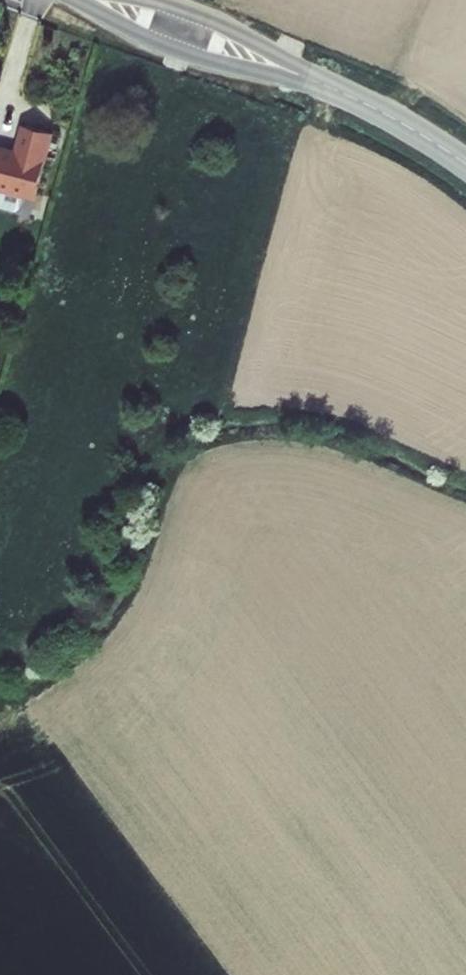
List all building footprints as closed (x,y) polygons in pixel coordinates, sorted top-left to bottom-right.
[(54,133),(24,125),(17,151),(0,146),(0,188),(35,198),(54,133)]
